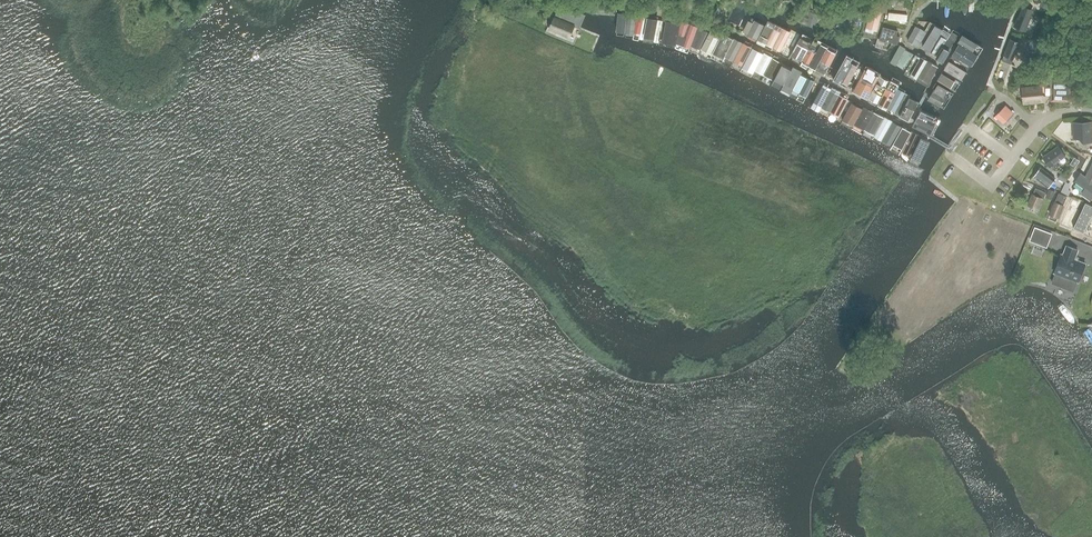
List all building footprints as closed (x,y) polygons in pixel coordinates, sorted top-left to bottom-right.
[(1052,1),(1049,0),(1042,0),(1039,6),(1049,10),(1052,1)] [(873,1),(865,31),(874,33),(875,29),(878,30),(884,4),(873,1)] [(1022,5),(1021,10),(1015,27),(1025,30),(1032,9),(1022,5)] [(584,17),(559,10),(550,30),(574,40),(584,17)] [(625,37),(629,14),(618,12),(617,35),(625,37)] [(888,19),(907,21),(908,15),(888,12),(888,19)] [(810,13),(807,26),(815,28),(818,15),(810,13)] [(840,13),(839,28),(858,29),(859,22),(862,22),(863,14),(840,13)] [(633,40),(633,41),(639,16),(629,14),(625,37),(633,38),(633,40)] [(639,41),(644,17),(644,16),(639,16),(633,41),(639,41)] [(659,19),(644,17),(639,41),(653,44),(653,43),(659,44),(659,45),(665,46),(669,21),(667,20),(667,19),(664,19),(664,21),(659,20),(659,19)] [(743,31),(758,40),(765,26),(754,20),(755,19),(751,17),(743,31)] [(765,26),(758,40),(757,43),(766,47),(777,24),(768,19),(765,26)] [(675,48),(677,49),(681,24),(669,21),(665,46),(675,48)] [(927,40),(934,27),(930,25),(930,26),(923,22),(920,28),(915,26),(907,41),(918,48),(924,38),(927,40)] [(681,50),(691,24),(690,23),(689,26),(681,24),(677,49),(681,50)] [(698,26),(691,24),(681,50),(688,53),(689,51),(690,51),(698,29),(698,26)] [(766,47),(772,51),(782,32),(781,31),(783,27),(777,24),(766,47)] [(881,27),(878,41),(886,43),(886,42),(889,43),(896,45),(898,37),(895,36),(896,31),(881,27)] [(927,40),(923,46),(930,50),(935,42),(941,32),(934,27),(927,40)] [(701,50),(710,31),(709,32),(698,29),(690,51),(699,54),(701,50)] [(721,37),(710,31),(701,50),(712,54),(721,37)] [(949,53),(949,52),(950,50),(943,46),(950,35),(942,31),(941,32),(935,42),(930,50),(945,59),(949,53)] [(782,32),(772,51),(779,54),(779,52),(781,53),(792,33),(791,32),(790,35),(782,32)] [(952,32),(950,35),(943,46),(950,50),(956,41),(957,42),(961,37),(952,32)] [(961,37),(957,42),(979,55),(983,48),(962,35),(961,37)] [(718,59),(729,38),(728,38),(727,40),(721,37),(712,54),(713,54),(710,59),(716,62),(718,59)] [(730,67),(731,68),(744,44),(743,43),(734,38),(733,40),(729,38),(718,59),(731,66),(730,67)] [(803,62),(813,42),(812,43),(801,38),(791,57),(801,63),(802,61),(803,62)] [(1010,39),(1002,61),(1011,64),(1013,59),(1014,59),(1020,43),(1010,39)] [(972,65),(979,55),(957,42),(956,41),(950,50),(949,52),(952,54),(971,64),(972,65)] [(803,62),(810,66),(820,47),(820,46),(820,45),(813,42),(803,62)] [(731,68),(740,72),(753,48),(744,44),(731,68)] [(817,69),(829,46),(828,46),(826,50),(820,47),(810,66),(817,69)] [(817,69),(826,74),(835,55),(837,50),(829,46),(817,69)] [(1028,46),(1023,59),(1030,61),(1035,48),(1028,46)] [(890,63),(896,66),(905,50),(899,47),(890,63)] [(740,72),(756,80),(769,56),(753,48),(740,72)] [(905,72),(915,55),(905,50),(896,66),(905,72)] [(971,64),(952,54),(949,60),(950,60),(967,70),(971,64)] [(917,80),(927,62),(929,59),(922,55),(920,58),(915,55),(905,72),(905,73),(917,80)] [(756,80),(761,82),(774,58),(769,56),(756,80)] [(770,87),(784,63),(774,58),(761,82),(770,87)] [(835,79),(841,82),(851,64),(845,60),(835,79)] [(945,69),(962,79),(968,71),(967,70),(950,60),(945,69)] [(770,87),(780,92),(792,72),(791,71),(793,68),(784,63),(770,87)] [(848,86),(859,65),(858,65),(857,67),(851,64),(841,82),(848,86)] [(853,92),(866,67),(865,68),(859,65),(848,86),(854,89),(853,92)] [(927,82),(929,83),(938,68),(932,65),(921,83),(925,86),(927,82)] [(869,98),(878,81),(877,81),(880,75),(866,67),(853,92),(867,100),(868,97),(869,98)] [(954,92),(962,79),(945,69),(943,68),(943,69),(944,70),(937,81),(954,92)] [(790,97),(802,75),(800,74),(800,76),(792,72),(780,92),(790,97)] [(790,97),(796,100),(808,78),(802,75),(790,97)] [(796,100),(803,103),(816,81),(814,80),(814,81),(808,78),(796,100)] [(877,106),(879,107),(891,82),(890,81),(887,86),(878,81),(869,98),(879,103),(877,106)] [(928,98),(927,99),(945,109),(950,99),(954,92),(937,81),(934,89),(928,98)] [(887,110),(898,88),(897,88),(899,86),(891,82),(879,107),(887,110)] [(1069,85),(1053,85),(1053,100),(1069,99),(1069,85)] [(812,108),(819,111),(831,90),(823,86),(812,108)] [(887,110),(895,114),(905,93),(905,92),(898,88),(887,110)] [(1034,89),(1023,89),(1024,103),(1044,102),(1043,90),(1034,91),(1034,89)] [(819,111),(828,116),(840,95),(831,90),(819,111)] [(901,115),(910,96),(905,93),(895,114),(900,116),(901,114),(901,115)] [(828,116),(837,120),(849,99),(840,95),(828,116)] [(911,96),(910,96),(901,115),(909,119),(917,104),(909,99),(911,96)] [(837,120),(842,123),(853,103),(848,100),(849,99),(837,120)] [(842,123),(852,128),(864,107),(863,107),(863,108),(853,103),(842,123)] [(993,114),(996,117),(1004,124),(1014,114),(1005,106),(1003,109),(1000,106),(993,114)] [(863,133),(875,112),(864,107),(852,128),(863,133)] [(921,109),(912,126),(930,135),(932,136),(938,124),(935,123),(938,117),(921,109)] [(863,133),(873,138),(885,118),(875,112),(863,133)] [(873,138),(881,142),(893,122),(885,118),(873,138)] [(881,142),(891,147),(903,127),(893,122),(881,142)] [(1091,122),(1074,123),(1075,137),(1087,137),(1088,141),(1091,141),(1091,122)] [(901,151),(912,131),(903,127),(891,147),(900,152),(900,151),(901,151)] [(901,151),(912,157),(922,136),(912,131),(901,151)] [(918,160),(928,139),(922,136),(912,157),(918,160)] [(1058,146),(1043,157),(1049,167),(1051,165),(1054,170),(1059,167),(1056,162),(1065,156),(1058,146)] [(1080,161),(1074,157),(1070,164),(1075,167),(1080,161)] [(1081,174),(1075,182),(1086,190),(1082,194),(1090,200),(1091,197),(1091,164),(1085,177),(1081,174)] [(1040,167),(1033,176),(1048,188),(1055,179),(1040,167)] [(1058,179),(1065,183),(1069,177),(1061,173),(1058,179)] [(1036,211),(1042,198),(1044,199),(1046,193),(1034,188),(1027,207),(1036,211)] [(1050,189),(1047,197),(1054,200),(1056,193),(1057,192),(1050,189)] [(1065,206),(1068,197),(1056,193),(1054,200),(1053,201),(1048,214),(1059,219),(1065,206)] [(1072,196),(1063,221),(1071,224),(1081,199),(1072,196)] [(1073,228),(1083,233),(1091,215),(1091,206),(1085,202),(1073,228)] [(1036,227),(1031,240),(1047,247),(1052,233),(1036,227)] [(1056,273),(1053,283),(1074,291),(1077,281),(1079,281),(1086,263),(1077,260),(1079,257),(1075,256),(1078,250),(1067,246),(1063,255),(1061,255),(1055,273),(1056,273)]
